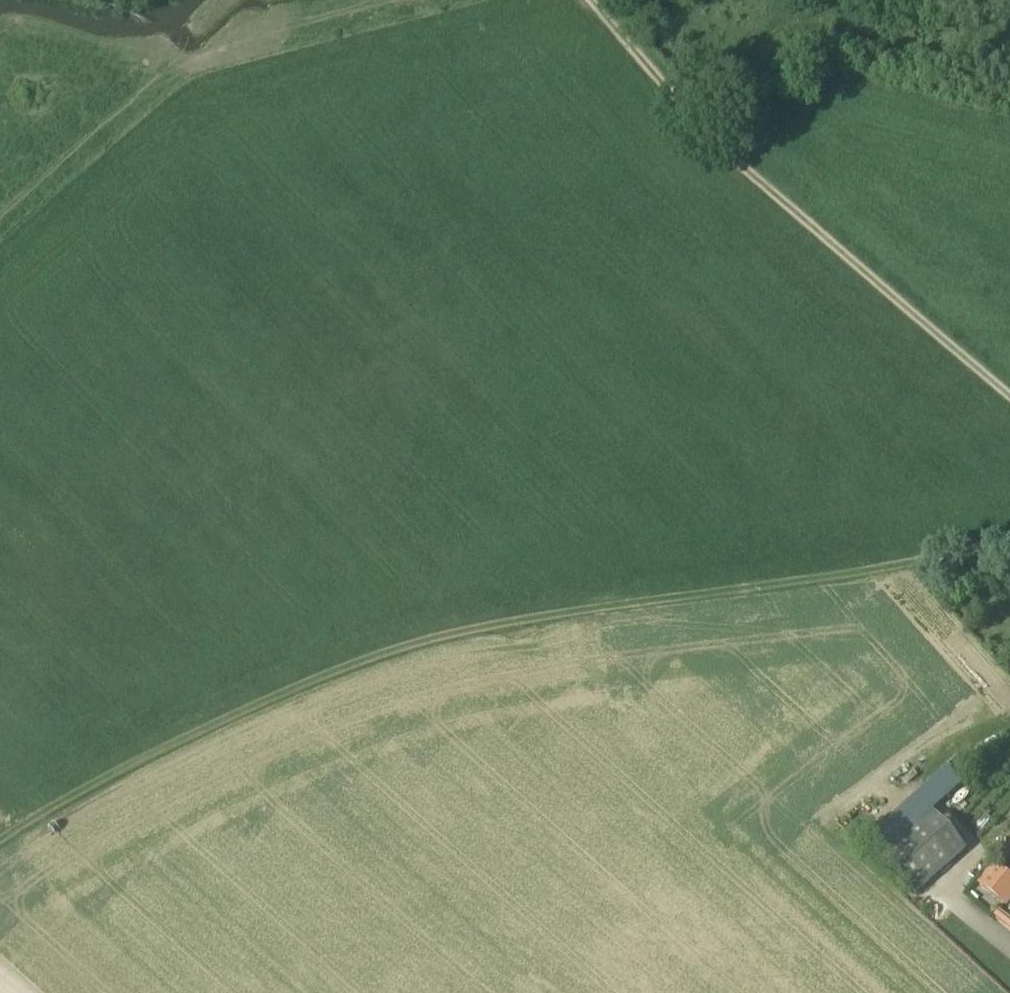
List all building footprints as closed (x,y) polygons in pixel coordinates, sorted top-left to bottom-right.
[(943,800),(960,786),(949,773),(932,788),(943,800)] [(931,811),(920,821),(882,854),(884,856),(918,893),(955,860),(965,850),(931,811)] [(1009,858),(1009,841),(1001,850),(1009,858)] [(1009,898),(1009,881),(992,866),(978,882),(1004,905),(1009,898)]
